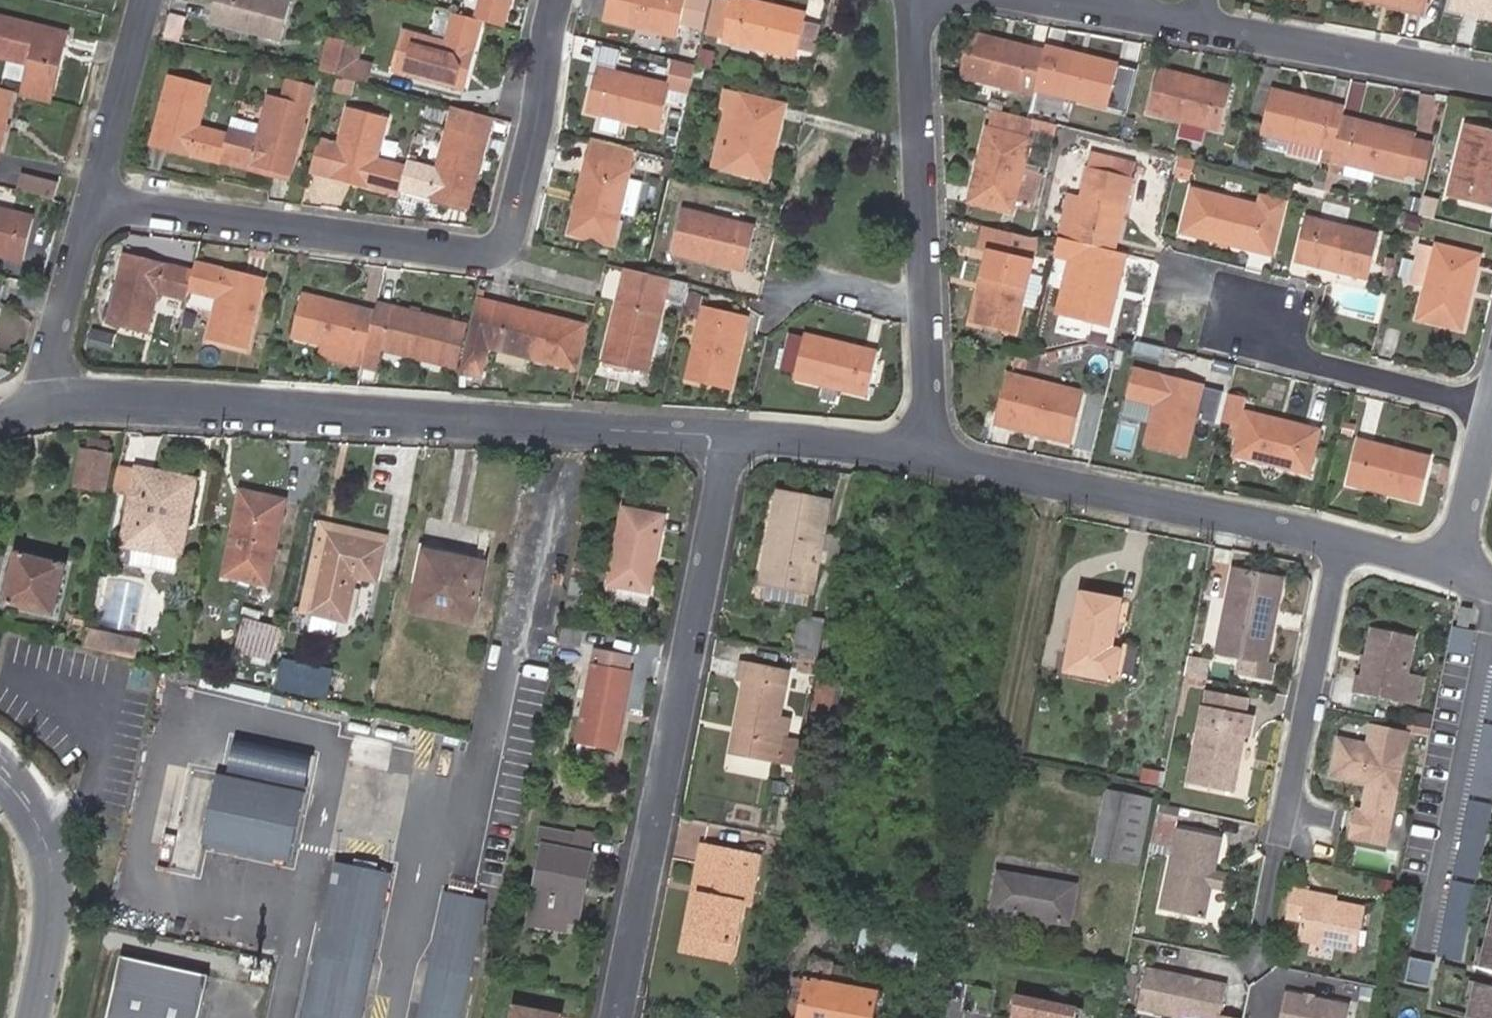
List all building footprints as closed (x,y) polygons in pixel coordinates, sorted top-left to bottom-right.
[(215,21),(283,40),(293,0),(220,0),(215,21)] [(504,26),(511,0),(483,0),(477,19),(482,20),(504,26)] [(605,18),(678,35),(681,23),(696,27),(704,0),(609,0),(605,18)] [(746,0),(733,0),(732,1),(728,0),(715,0),(706,34),(796,58),(797,55),(806,18),(807,16),(746,0)] [(1424,10),(1427,0),(1381,0),(1424,10)] [(1451,9),(1491,19),(1491,0),(1454,0),(1451,9)] [(186,17),(169,13),(162,40),(180,44),(186,17)] [(477,19),(457,14),(449,43),(406,32),(396,71),(464,89),(482,20),(477,19)] [(45,99),(57,55),(49,53),(51,47),(58,49),(64,50),(68,35),(0,18),(0,57),(11,60),(6,80),(27,85),(24,94),(45,99)] [(818,21),(806,18),(797,55),(808,58),(818,21)] [(961,76),(1034,94),(1035,89),(1045,51),(972,33),(961,76)] [(363,46),(329,38),(321,72),(368,84),(373,65),(359,61),(363,46)] [(49,53),(57,55),(58,49),(51,47),(49,53)] [(1119,65),(1046,47),(1045,51),(1035,89),(1109,107),(1119,65)] [(697,64),(699,55),(682,50),(680,60),(697,64)] [(661,129),(672,86),(599,67),(588,111),(661,129)] [(1136,89),(1139,69),(1125,67),(1123,87),(1136,89)] [(1232,87),(1159,69),(1149,111),(1223,130),(1232,87)] [(155,143),(222,161),(223,156),(229,135),(200,127),(211,86),(173,76),(155,143)] [(229,135),(223,156),(291,174),(314,88),(290,82),(285,101),(271,97),(266,116),(236,109),(229,135)] [(14,92),(0,88),(0,148),(14,92)] [(740,110),(725,171),(766,180),(784,103),(728,90),(724,106),(728,107),(740,110)] [(1342,118),(1345,108),(1273,90),(1262,133),(1321,147),(1335,151),(1342,118)] [(675,91),(674,106),(691,108),(692,92),(675,91)] [(1065,121),(1071,103),(1037,93),(1032,110),(1065,121)] [(470,208),(494,118),(490,116),(456,107),(439,170),(409,162),(408,168),(402,189),(470,208)] [(714,168),(725,171),(740,110),(728,107),(714,168)] [(401,195),(402,189),(408,168),(377,160),(388,117),(351,108),(341,144),(321,139),(313,172),(401,195)] [(1033,130),(1056,135),(1058,125),(1028,118),(994,109),(971,201),(1012,211),(1014,203),(1034,208),(1042,175),(1023,170),(1033,130)] [(1416,135),(1342,118),(1335,151),(1332,160),(1338,161),(1406,178),(1406,176),(1415,140),(1416,135)] [(1467,124),(1449,196),(1491,207),(1491,206),(1491,130),(1467,124)] [(635,151),(594,140),(571,236),(613,246),(620,215),(635,218),(643,188),(627,184),(635,151)] [(1436,145),(1415,140),(1406,176),(1427,181),(1436,145)] [(1291,183),(1295,184),(1325,191),(1332,160),(1335,151),(1321,147),(1318,162),(1327,164),(1322,186),(1292,178),(1291,183)] [(1071,195),(1061,236),(1114,250),(1133,177),(1112,172),(1116,159),(1096,153),(1084,198),(1071,195)] [(1183,156),(1177,179),(1190,182),(1196,159),(1183,156)] [(660,176),(670,178),(674,160),(665,157),(660,176)] [(1332,160),(1325,191),(1331,193),(1338,161),(1332,160)] [(21,173),(17,190),(55,199),(60,183),(21,173)] [(1257,208),(1192,190),(1181,231),(1275,256),(1291,202),(1261,194),(1257,208)] [(0,210),(0,254),(24,260),(35,218),(0,210)] [(757,228),(683,211),(672,251),(747,269),(757,228)] [(1379,236),(1307,218),(1297,260),(1369,277),(1379,236)] [(1030,237),(984,226),(979,247),(991,249),(973,322),(1016,333),(1035,260),(1025,258),(1030,237)] [(1109,327),(1128,254),(1114,250),(1061,236),(1060,236),(1055,255),(1070,259),(1056,313),(1109,327)] [(1025,258),(1035,260),(1041,237),(1030,237),(1025,258)] [(1461,331),(1481,253),(1439,242),(1437,249),(1421,245),(1411,284),(1428,288),(1420,320),(1461,331)] [(159,292),(187,300),(190,290),(194,273),(127,256),(110,325),(148,335),(159,292)] [(264,281),(196,264),(194,273),(190,290),(219,298),(209,341),(247,350),(264,281)] [(666,300),(671,279),(647,273),(628,269),(606,362),(649,372),(666,300)] [(666,300),(685,305),(687,293),(690,283),(671,279),(666,300)] [(705,297),(687,293),(685,305),(684,308),(702,312),(705,297)] [(354,359),(365,361),(366,355),(376,312),(303,295),(293,337),(325,345),(322,357),(352,364),(354,359)] [(477,299),(461,368),(481,373),(488,345),(577,366),(582,346),(568,343),(573,321),(477,299)] [(365,361),(363,367),(377,370),(383,348),(442,362),(451,322),(378,304),(376,312),(366,355),(365,361)] [(748,316),(706,307),(689,380),(730,390),(748,316)] [(587,325),(573,321),(568,343),(582,346),(587,325)] [(451,322),(442,362),(458,366),(468,326),(451,322)] [(878,353),(790,333),(782,369),(796,372),(794,378),(825,385),(821,401),(838,405),(842,388),(869,394),(878,353)] [(1028,370),(1031,358),(1017,354),(1014,366),(1028,370)] [(1221,391),(1135,370),(1128,397),(1158,405),(1148,445),(1186,454),(1196,414),(1214,418),(1221,391)] [(1010,374),(1009,380),(1081,398),(1082,392),(1010,374)] [(1081,398),(1009,380),(999,418),(1071,436),(1081,398)] [(1229,394),(1223,420),(1241,425),(1234,454),(1310,472),(1320,430),(1244,411),(1247,399),(1229,394)] [(1131,416),(1151,421),(1155,407),(1135,402),(1131,416)] [(1356,435),(1359,420),(1344,417),(1340,431),(1356,435)] [(1071,436),(999,418),(998,423),(1070,441),(1071,436)] [(1431,457),(1359,439),(1348,482),(1420,500),(1431,457)] [(88,448),(81,482),(106,487),(114,453),(88,448)] [(132,552),(170,560),(177,528),(187,530),(196,489),(139,476),(121,550),(132,552)] [(267,597),(286,512),(241,502),(223,587),(267,597)] [(823,611),(828,584),(834,554),(841,521),(792,511),(774,600),(823,611)] [(659,601),(676,526),(639,518),(622,594),(659,601)] [(177,528),(170,560),(180,563),(187,530),(177,528)] [(5,601),(58,613),(71,559),(19,547),(5,601)] [(376,594),(383,561),(326,548),(310,626),(312,627),(337,633),(345,635),(356,589),(376,594)] [(127,573),(132,552),(121,550),(117,571),(127,573)] [(834,554),(828,584),(848,589),(854,558),(834,554)] [(471,634),(484,575),(425,561),(412,620),(471,634)] [(1261,660),(1278,578),(1230,568),(1212,650),(1236,655),(1232,670),(1265,677),(1268,662),(1261,660)] [(594,589),(572,585),(569,600),(590,605),(594,589)] [(1091,596),(1074,672),(1121,683),(1127,652),(1118,650),(1127,604),(1091,596)] [(819,625),(823,611),(774,600),(771,615),(819,625)] [(86,646),(139,655),(143,635),(90,626),(86,646)] [(334,646),(337,633),(312,627),(308,644),(329,650),(334,646)] [(1455,652),(1473,653),(1475,629),(1457,628),(1455,652)] [(272,676),(279,643),(241,634),(234,667),(272,676)] [(584,653),(587,638),(566,634),(563,649),(584,653)] [(1362,679),(1358,696),(1376,700),(1418,709),(1432,644),(1390,635),(1380,684),(1362,679)] [(839,676),(847,641),(827,637),(819,672),(839,676)] [(331,698),(337,671),(299,663),(293,690),(331,698)] [(636,690),(639,676),(606,669),(589,746),(607,750),(609,745),(623,748),(630,714),(635,715),(640,692),(636,690)] [(753,747),(748,772),(790,781),(808,694),(759,683),(745,745),(753,747)] [(853,740),(861,706),(841,701),(833,735),(853,740)] [(1251,741),(1255,720),(1210,710),(1193,788),(1233,796),(1245,740),(1251,741)] [(628,749),(635,715),(630,714),(623,748),(628,749)] [(1478,795),(1491,796),(1491,724),(1486,724),(1478,795)] [(1395,822),(1413,736),(1386,730),(1382,750),(1346,743),(1341,746),(1335,772),(1339,778),(1374,786),(1368,815),(1383,819),(1377,846),(1390,848),(1395,822)] [(609,745),(607,750),(626,753),(628,749),(623,748),(609,745)] [(740,770),(748,772),(753,747),(745,745),(740,770)] [(303,859),(313,788),(224,775),(214,845),(303,859)] [(1488,878),(1491,833),(1491,801),(1471,799),(1464,875),(1488,878)] [(1136,872),(1149,812),(1106,803),(1094,863),(1136,872)] [(1368,815),(1364,815),(1358,842),(1377,846),(1383,819),(1368,815)] [(1219,839),(1175,829),(1158,911),(1202,921),(1219,839)] [(584,893),(593,895),(601,863),(580,859),(584,842),(548,834),(544,853),(552,855),(539,918),(577,926),(584,893)] [(164,869),(179,871),(181,839),(167,837),(164,869)] [(320,956),(374,968),(394,874),(338,862),(318,956),(320,956)] [(764,896),(771,897),(775,876),(717,865),(713,885),(721,887),(707,954),(750,964),(758,923),(764,896)] [(1444,958),(1469,961),(1479,883),(1454,880),(1444,958)] [(1081,934),(1088,895),(1012,882),(1004,920),(1081,934)] [(721,887),(713,885),(696,969),(746,979),(750,964),(707,954),(721,887)] [(486,900),(448,892),(421,1017),(461,1017),(486,900)] [(586,928),(593,895),(584,893),(577,926),(586,928)] [(766,925),(771,897),(764,896),(758,923),(766,925)] [(1341,913),(1315,907),(1316,902),(1299,899),(1293,926),(1309,929),(1307,943),(1366,955),(1374,920),(1341,913)] [(1342,908),(1316,902),(1315,907),(1341,913),(1342,908)] [(1478,972),(1491,976),(1491,915),(1478,972)] [(305,1017),(363,1017),(374,968),(320,956),(305,1017)] [(128,957),(114,1017),(207,1017),(217,977),(128,957)] [(1435,985),(1438,962),(1415,958),(1412,981),(1435,985)] [(1141,970),(1132,1010),(1165,1017),(1221,1017),(1227,989),(1141,970)] [(898,989),(877,985),(874,1000),(845,994),(849,978),(827,973),(823,989),(813,987),(807,1017),(892,1017),(898,989)] [(874,1000),(877,985),(849,978),(845,994),(874,1000)] [(1476,981),(1467,1017),(1491,1017),(1491,985),(1476,981)] [(1021,999),(1017,1017),(1087,1017),(1088,1013),(1021,999)] [(1287,1002),(1284,1017),(1351,1017),(1352,1016),(1287,1002)]
